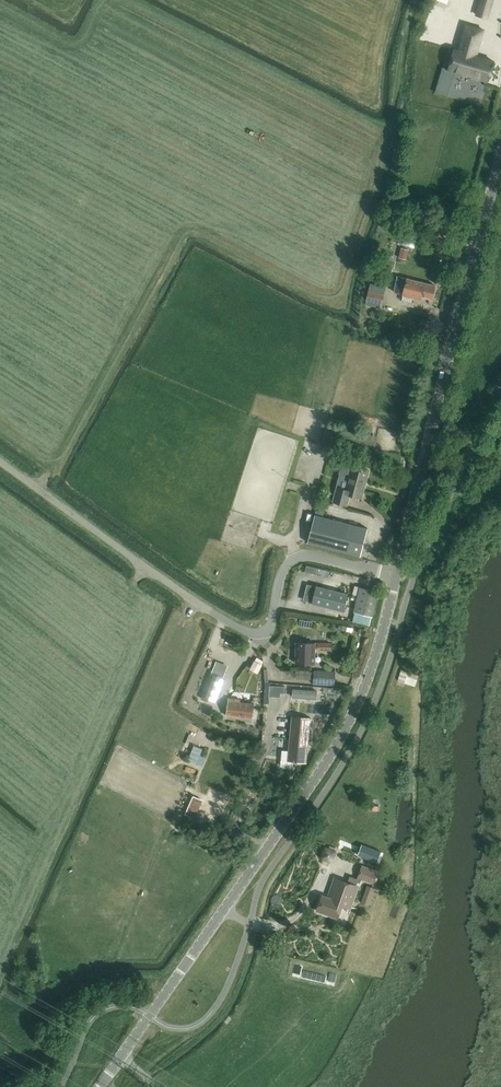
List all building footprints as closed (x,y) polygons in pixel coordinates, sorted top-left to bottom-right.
[(490,22),(495,2),(487,0),(482,0),(478,19),(490,22)] [(442,68),(436,89),(448,92),(454,71),(490,81),(495,62),(477,57),(484,30),(465,25),(458,52),(453,50),(448,69),(442,68)] [(443,237),(445,231),(433,227),(431,233),(443,237)] [(401,248),(399,256),(407,258),(409,249),(401,248)] [(381,265),(379,273),(391,276),(393,268),(381,265)] [(432,299),(435,286),(397,276),(394,292),(403,294),(403,296),(421,300),(422,297),(432,299)] [(370,283),(366,300),(365,304),(380,308),(381,304),(382,304),(384,295),(386,287),(370,283)] [(351,466),(345,492),(336,489),(332,502),(347,506),(350,495),(361,498),(369,470),(351,466)] [(315,515),(308,542),(361,556),(368,529),(322,517),(315,515)] [(307,584),(303,601),(312,603),(316,586),(307,584)] [(344,611),(348,594),(316,586),(312,603),(344,611)] [(355,613),(352,622),(370,626),(372,617),(378,591),(373,590),(361,587),(355,613)] [(331,650),(331,644),(296,643),(296,664),(315,664),(315,648),(318,648),(317,650),(331,650)] [(255,661),(250,670),(258,674),(263,665),(262,665),(255,661)] [(398,680),(415,686),(419,675),(401,669),(398,680)] [(309,680),(310,671),(296,670),(296,679),(309,680)] [(335,672),(314,670),(313,684),(334,685),(335,672)] [(201,699),(214,703),(218,705),(221,695),(218,694),(224,678),(211,673),(201,699)] [(269,686),(269,697),(281,697),(284,694),(285,686),(269,686)] [(323,687),(321,703),(325,703),(338,704),(343,694),(337,694),(338,688),(323,687)] [(252,719),(254,704),(238,702),(239,699),(229,698),(227,716),(243,718),(252,719)] [(280,715),(278,735),(286,735),(288,715),(280,715)] [(282,750),(280,766),(293,767),(294,761),(306,762),(311,718),(292,716),(289,751),(282,750)] [(194,745),(188,759),(197,763),(203,749),(194,745)] [(361,845),(358,855),(377,862),(381,852),(361,845)] [(356,887),(358,882),(360,883),(362,878),(375,883),(378,874),(362,868),(358,877),(359,877),(357,879),(350,877),(348,884),(336,880),(329,899),(322,896),(317,910),(336,917),(341,903),(349,906),(356,887)] [(368,885),(361,903),(369,906),(376,888),(368,885)]
